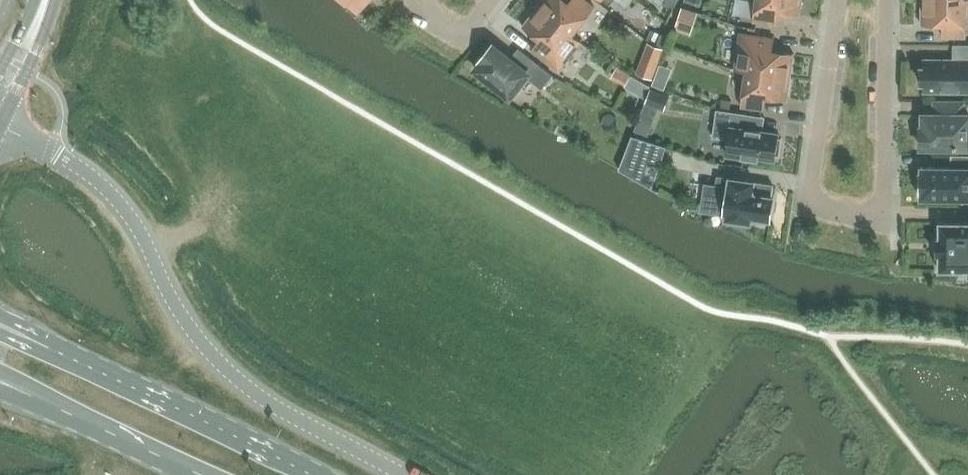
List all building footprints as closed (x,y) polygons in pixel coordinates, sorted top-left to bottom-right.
[(371,0),(346,0),(359,13),(371,0)] [(537,8),(582,43),(582,42),(573,35),(595,7),(586,0),(571,0),(569,3),(566,0),(543,0),(537,8)] [(677,0),(666,0),(664,6),(673,10),(677,0)] [(802,0),(757,0),(754,21),(777,25),(779,12),(800,16),(802,0)] [(921,25),(943,25),(943,38),(966,38),(967,3),(967,2),(921,1),(921,25)] [(582,43),(537,8),(523,26),(540,40),(532,50),(559,71),(582,43)] [(681,9),(678,18),(694,24),(697,14),(681,9)] [(741,33),(735,69),(791,77),(795,54),(773,51),(775,38),(741,33)] [(671,37),(661,34),(657,44),(666,48),(671,37)] [(648,44),(636,74),(653,81),(665,51),(648,44)] [(476,70),(511,97),(528,75),(530,76),(539,64),(519,49),(511,59),(493,45),(481,60),(482,62),(476,70)] [(954,45),(954,60),(925,60),(925,68),(921,68),(921,84),(924,84),(924,92),(967,92),(967,45),(954,45)] [(611,78),(626,84),(630,72),(615,67),(611,78)] [(788,100),(791,77),(735,69),(735,70),(746,71),(741,106),(764,110),(766,97),(788,100)] [(651,89),(646,102),(665,110),(670,96),(651,89)] [(924,115),(924,129),(921,129),(921,147),(967,147),(967,116),(965,116),(965,102),(935,101),(935,115),(924,115)] [(729,140),(727,155),(759,160),(759,157),(775,160),(776,155),(779,156),(782,138),(778,138),(779,133),(750,129),(752,115),(717,110),(713,137),(729,140)] [(667,147),(632,136),(622,170),(639,180),(646,157),(662,162),(667,147)] [(951,167),(921,167),(921,173),(920,173),(920,193),(921,193),(921,199),(967,199),(967,155),(951,155),(951,167)] [(706,185),(703,210),(727,214),(727,219),(751,223),(752,217),(770,220),(774,198),(772,198),(773,185),(718,177),(716,187),(706,185)] [(939,270),(967,271),(967,223),(940,223),(940,239),(938,239),(937,255),(939,255),(939,270)]
